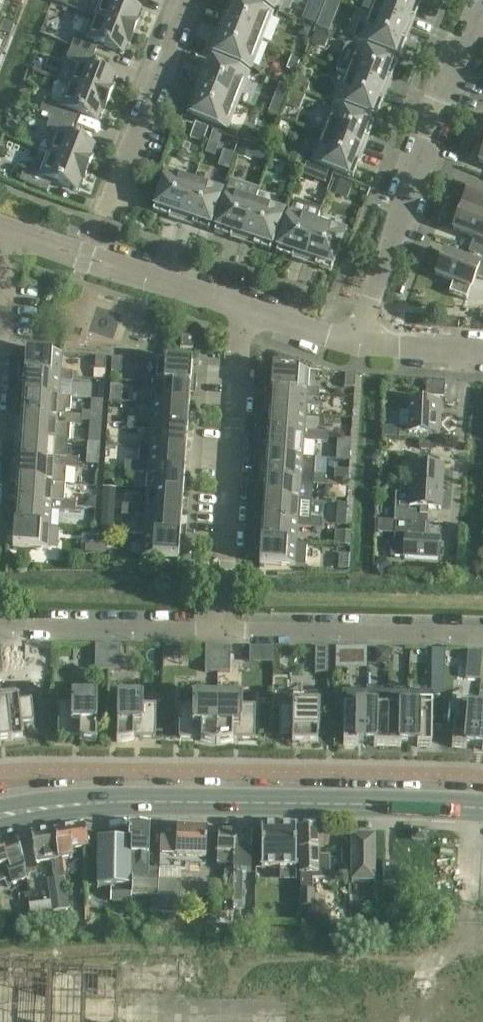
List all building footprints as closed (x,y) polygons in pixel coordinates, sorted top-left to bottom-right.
[(95,18),(134,34),(139,21),(137,20),(141,10),(116,0),(102,0),(95,18)] [(261,42),(272,15),(234,0),(231,0),(221,26),(261,42)] [(278,0),(251,0),(274,9),(278,0)] [(410,30),(421,3),(413,0),(375,0),(370,15),(410,30)] [(400,58),(410,30),(370,15),(365,27),(359,25),(354,39),(400,58)] [(134,34),(95,18),(87,39),(76,35),(72,48),(94,56),(98,45),(124,55),(128,44),(130,45),(134,34)] [(261,42),(221,26),(210,54),(251,69),(261,42)] [(345,46),(336,71),(346,75),(387,91),(398,63),(357,48),(350,45),(345,46)] [(94,56),(72,48),(67,60),(78,64),(69,85),(108,101),(113,88),(111,88),(115,77),(90,67),(94,56)] [(208,59),(197,87),(238,103),(249,75),(208,59)] [(376,118),(387,91),(346,75),(336,102),(376,118)] [(40,113),(51,117),(68,123),(72,112),(98,122),(102,111),(104,112),(108,101),(69,85),(61,107),(45,100),(40,113)] [(227,130),(238,103),(197,87),(187,114),(227,130)] [(323,135),(364,151),(374,124),(333,108),(323,135)] [(74,126),(68,123),(51,117),(46,129),(57,133),(49,155),(88,170),(93,158),(90,157),(95,147),(69,137),(74,126)] [(353,179),(364,151),(323,135),(312,163),(353,179)] [(83,182),(88,170),(49,155),(41,176),(24,170),(20,182),(48,193),(52,181),(77,191),(81,181),(83,182)] [(153,213),(180,222),(194,180),(167,171),(153,213)] [(222,190),(194,180),(180,222),(209,231),(222,190)] [(214,233),(242,242),(256,201),(259,191),(231,182),(214,233)] [(470,186),(461,208),(482,216),(482,191),(470,186)] [(256,201),(242,242),(270,251),(284,210),(256,201)] [(317,221),(318,221),(321,210),(295,201),(291,212),(290,212),(276,253),(303,262),(317,221)] [(453,230),(474,239),(470,250),(482,255),(482,216),(461,208),(453,230)] [(345,230),(318,221),(317,221),(303,262),(332,272),(345,230)] [(470,250),(465,261),(444,253),(435,276),(453,283),(449,294),(467,301),(476,278),(482,280),(482,255),(470,250)] [(194,337),(181,336),(180,349),(193,350),(194,337)] [(20,364),(19,374),(61,377),(61,372),(62,355),(26,352),(25,365),(20,364)] [(106,358),(96,357),(95,371),(105,372),(106,358)] [(123,359),(112,358),(111,372),(122,373),(123,359)] [(155,384),(197,386),(197,377),(191,376),(192,364),(156,361),(155,378),(155,384)] [(266,381),(266,391),(307,394),(308,389),(309,372),(273,369),(272,382),(266,381)] [(59,399),(59,398),(60,382),(72,383),(73,373),(61,372),(61,377),(19,374),(18,384),(24,385),(23,396),(59,399)] [(356,375),(346,374),(345,388),(355,389),(356,375)] [(153,405),(189,407),(190,396),(196,396),(197,386),(155,384),(155,378),(143,378),(142,388),(154,389),(153,405)] [(427,382),(426,397),(444,398),(445,383),(427,382)] [(271,401),(270,413),(306,415),(307,399),(319,400),(319,390),(308,389),(307,394),(266,391),(265,401),(271,401)] [(23,396),(22,418),(58,420),(57,425),(69,426),(70,416),(65,416),(66,412),(71,412),(72,399),(59,398),(59,399),(23,396)] [(434,413),(434,403),(411,402),(410,429),(400,429),(399,439),(419,440),(419,434),(438,434),(439,414),(434,413)] [(153,405),(152,421),(152,427),(188,429),(189,407),(153,405)] [(270,413),(268,435),(304,437),(304,442),(316,443),(317,433),(305,432),(306,415),(270,413)] [(70,416),(69,426),(71,426),(81,427),(82,417),(70,416)] [(22,418),(20,439),(56,442),(68,443),(70,443),(71,426),(69,426),(57,425),(58,420),(22,418)] [(139,431),(140,421),(128,420),(128,430),(139,431)] [(152,421),(140,421),(139,431),(151,432),(150,448),(186,451),(188,429),(152,427),(152,421)] [(328,433),(317,433),(316,443),(328,444),(328,433)] [(268,435),(267,456),(303,459),(304,442),(304,437),(268,435)] [(20,439),(19,461),(55,463),(55,468),(66,469),(67,459),(68,443),(56,442),(20,439)] [(140,448),(139,464),(149,464),(149,470),(185,472),(186,451),(150,448),(150,449),(140,448)] [(410,487),(442,489),(443,468),(439,468),(440,461),(421,455),(417,467),(412,466),(410,487)] [(267,456),(265,478),(301,480),(301,485),(313,486),(314,476),(315,476),(316,460),(303,459),(267,456)] [(67,459),(66,469),(78,470),(79,460),(67,459)] [(55,463),(19,461),(17,482),(65,486),(66,469),(55,468),(55,463)] [(125,473),(137,474),(137,464),(125,463),(125,473)] [(149,464),(139,464),(137,464),(137,474),(148,475),(147,491),(183,494),(185,472),(149,470),(149,464)] [(335,471),(335,483),(348,484),(349,472),(335,471)] [(315,476),(314,476),(313,486),(325,487),(326,476),(315,476)] [(265,478),(264,499),(300,502),(312,502),(313,486),(301,485),(301,480),(265,478)] [(64,502),(65,486),(17,482),(16,504),(52,506),(52,511),(64,512),(64,502)] [(396,494),(395,512),(409,512),(409,507),(421,508),(420,516),(429,516),(429,508),(441,509),(442,489),(410,487),(401,487),(401,494),(396,494)] [(182,515),(183,494),(147,491),(146,507),(146,513),(182,515)] [(264,499),(263,521),(298,523),(298,528),(310,529),(311,519),(312,502),(300,502),(264,499)] [(64,502),(64,512),(75,513),(76,503),(64,502)] [(50,528),(52,511),(52,506),(16,504),(15,516),(9,515),(9,525),(50,528)] [(134,517),(134,507),(122,506),(122,516),(134,517)] [(134,507),(134,517),(146,518),(144,534),(186,537),(187,527),(181,527),(182,515),(146,513),(146,507),(134,507)] [(396,523),(416,524),(416,513),(409,512),(395,512),(395,522),(396,523)] [(323,520),(311,519),(310,529),(322,530),(323,520)] [(298,523),(262,521),(262,532),(256,532),(255,542),(297,545),(298,528),(298,523)] [(391,543),(390,558),(404,559),(438,561),(440,540),(424,539),(424,534),(425,534),(425,525),(416,524),(396,523),(395,535),(395,543),(391,543)] [(50,528),(9,525),(8,535),(14,535),(13,548),(35,549),(36,550),(38,551),(40,551),(42,551),(43,550),(49,550),(50,528)] [(186,537),(144,534),(143,556),(149,557),(150,558),(152,559),(154,559),(155,559),(157,557),(179,559),(180,547),(186,547),(186,537)] [(95,553),(96,539),(87,539),(86,552),(95,553)] [(96,539),(95,553),(106,554),(107,540),(96,539)] [(255,542),(255,552),(260,552),(260,564),(295,567),(306,567),(307,546),(297,545),(255,542)] [(349,556),(339,556),(338,569),(349,570),(349,556)] [(95,672),(108,672),(108,646),(96,646),(95,672)] [(121,646),(108,646),(108,672),(120,672),(121,646)] [(218,673),(218,648),(206,647),(205,673),(218,673)] [(231,648),(218,648),(218,673),(230,673),(231,648)] [(328,649),(316,649),(315,674),(328,674),(328,649)] [(465,679),(480,680),(482,653),(468,653),(465,679)] [(12,744),(12,743),(23,742),(21,725),(34,724),(32,702),(19,704),(19,703),(18,703),(17,693),(0,695),(0,745),(12,744)] [(97,693),(73,693),(72,703),(71,708),(58,707),(58,738),(80,738),(80,741),(87,742),(97,743),(97,703),(97,693)] [(143,694),(118,694),(118,703),(117,703),(117,744),(122,744),(134,741),(134,739),(156,739),(156,709),(143,708),(143,704),(142,704),(143,694)] [(179,736),(179,740),(201,740),(201,742),(209,744),(217,745),(218,694),(194,694),(194,699),(194,703),(193,703),(193,709),(180,709),(179,723),(179,736)] [(218,694),(217,745),(225,745),(233,743),(233,740),(255,741),(255,737),(255,710),(242,710),(242,703),(241,703),(241,699),(241,695),(218,694)] [(318,706),(318,696),(294,696),(294,706),(293,706),(293,710),(280,710),(279,736),(292,736),(292,745),(318,745),(318,734),(320,734),(320,711),(319,711),(319,706),(318,706)] [(358,745),(366,745),(367,697),(345,697),(345,707),(344,707),(344,747),(358,747),(358,745)] [(374,748),(388,748),(388,697),(367,697),(366,745),(374,745),(374,748)] [(409,746),(410,697),(388,697),(388,748),(401,748),(401,745),(409,746)] [(432,697),(410,697),(409,746),(417,746),(417,748),(432,748),(432,707),(432,697)] [(467,747),(474,748),(479,700),(457,698),(456,708),(455,708),(452,748),(466,750),(467,747)] [(482,751),(482,700),(479,700),(474,748),(482,749),(482,751)] [(158,878),(159,878),(160,870),(149,870),(150,827),(129,826),(129,840),(127,885),(128,888),(132,889),(132,897),(158,898),(158,878)] [(85,827),(54,832),(58,861),(62,861),(73,859),(72,852),(88,849),(85,827)] [(296,827),(261,827),(261,868),(296,869),(296,827)] [(318,827),(299,827),(299,893),(300,909),(315,908),(315,892),(312,892),(312,880),(328,880),(328,858),(318,858),(318,827)] [(207,830),(161,828),(159,869),(182,870),(186,870),(186,863),(205,866),(207,830)] [(65,879),(62,861),(58,861),(54,832),(54,831),(32,834),(37,865),(52,863),(54,880),(65,879)] [(219,831),(217,866),(225,867),(224,899),(234,899),(234,869),(235,832),(219,831)] [(414,831),(413,843),(425,844),(426,832),(414,831)] [(234,899),(233,905),(243,905),(243,874),(251,874),(252,832),(235,832),(234,869),(234,899)] [(375,883),(376,835),(351,835),(351,883),(375,883)] [(0,844),(0,851),(5,865),(7,864),(11,878),(12,886),(19,883),(26,881),(24,859),(20,849),(16,838),(1,843),(0,844)] [(127,885),(129,840),(98,839),(97,888),(128,888),(127,885)] [(12,886),(11,878),(7,864),(5,865),(0,851),(0,884),(4,882),(6,888),(12,886)] [(395,864),(383,864),(383,883),(395,883),(395,864)] [(158,878),(158,898),(158,913),(180,914),(181,880),(159,878),(158,878)] [(119,975),(57,973),(33,973),(33,962),(0,961),(0,1021),(118,1021),(119,975)]
